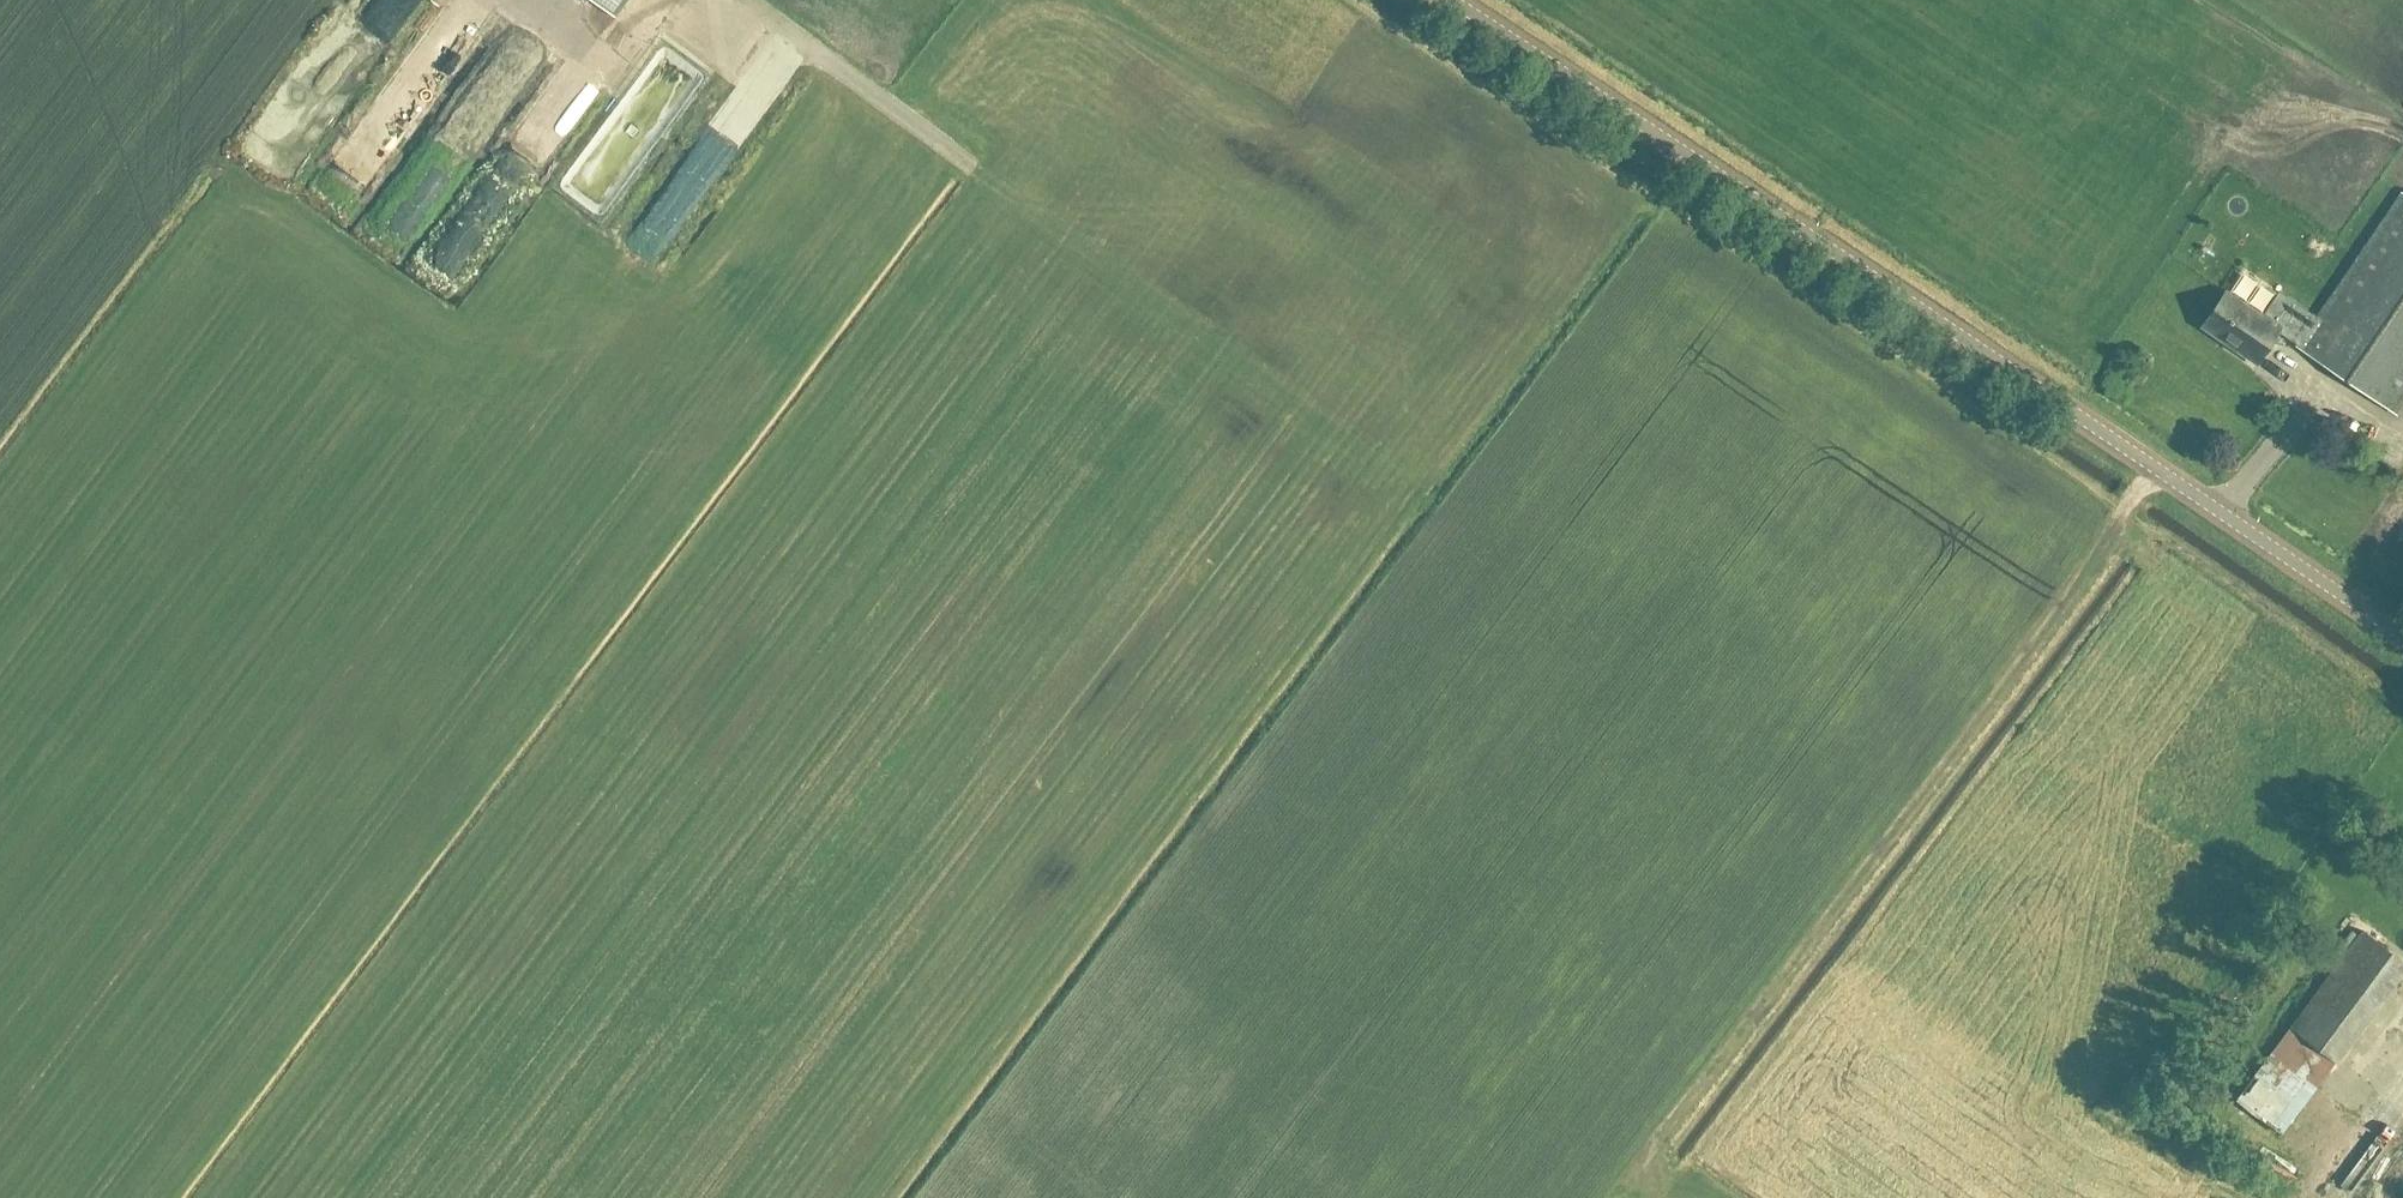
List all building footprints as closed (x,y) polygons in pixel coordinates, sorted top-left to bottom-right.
[(616,17),(628,0),(593,0),(616,17)] [(605,215),(708,77),(668,47),(565,186),(605,215)] [(388,151),(417,128),(398,105),(370,128),(388,151)] [(701,140),(634,238),(655,253),(723,155),(701,140)] [(2402,404),(2402,193),(2402,192),(2317,317),(2299,304),(2281,330),(2299,342),(2296,347),(2396,414),(2402,404)] [(2258,363),(2281,330),(2299,304),(2281,291),(2263,317),(2228,292),(2204,325),(2258,363)] [(2402,973),(2402,960),(2361,928),(2286,1027),(2289,1028),(2334,1063),(2402,973)] [(2301,1072),(2302,1070),(2266,1051),(2241,1099),(2288,1124),(2313,1078),(2301,1072)]
